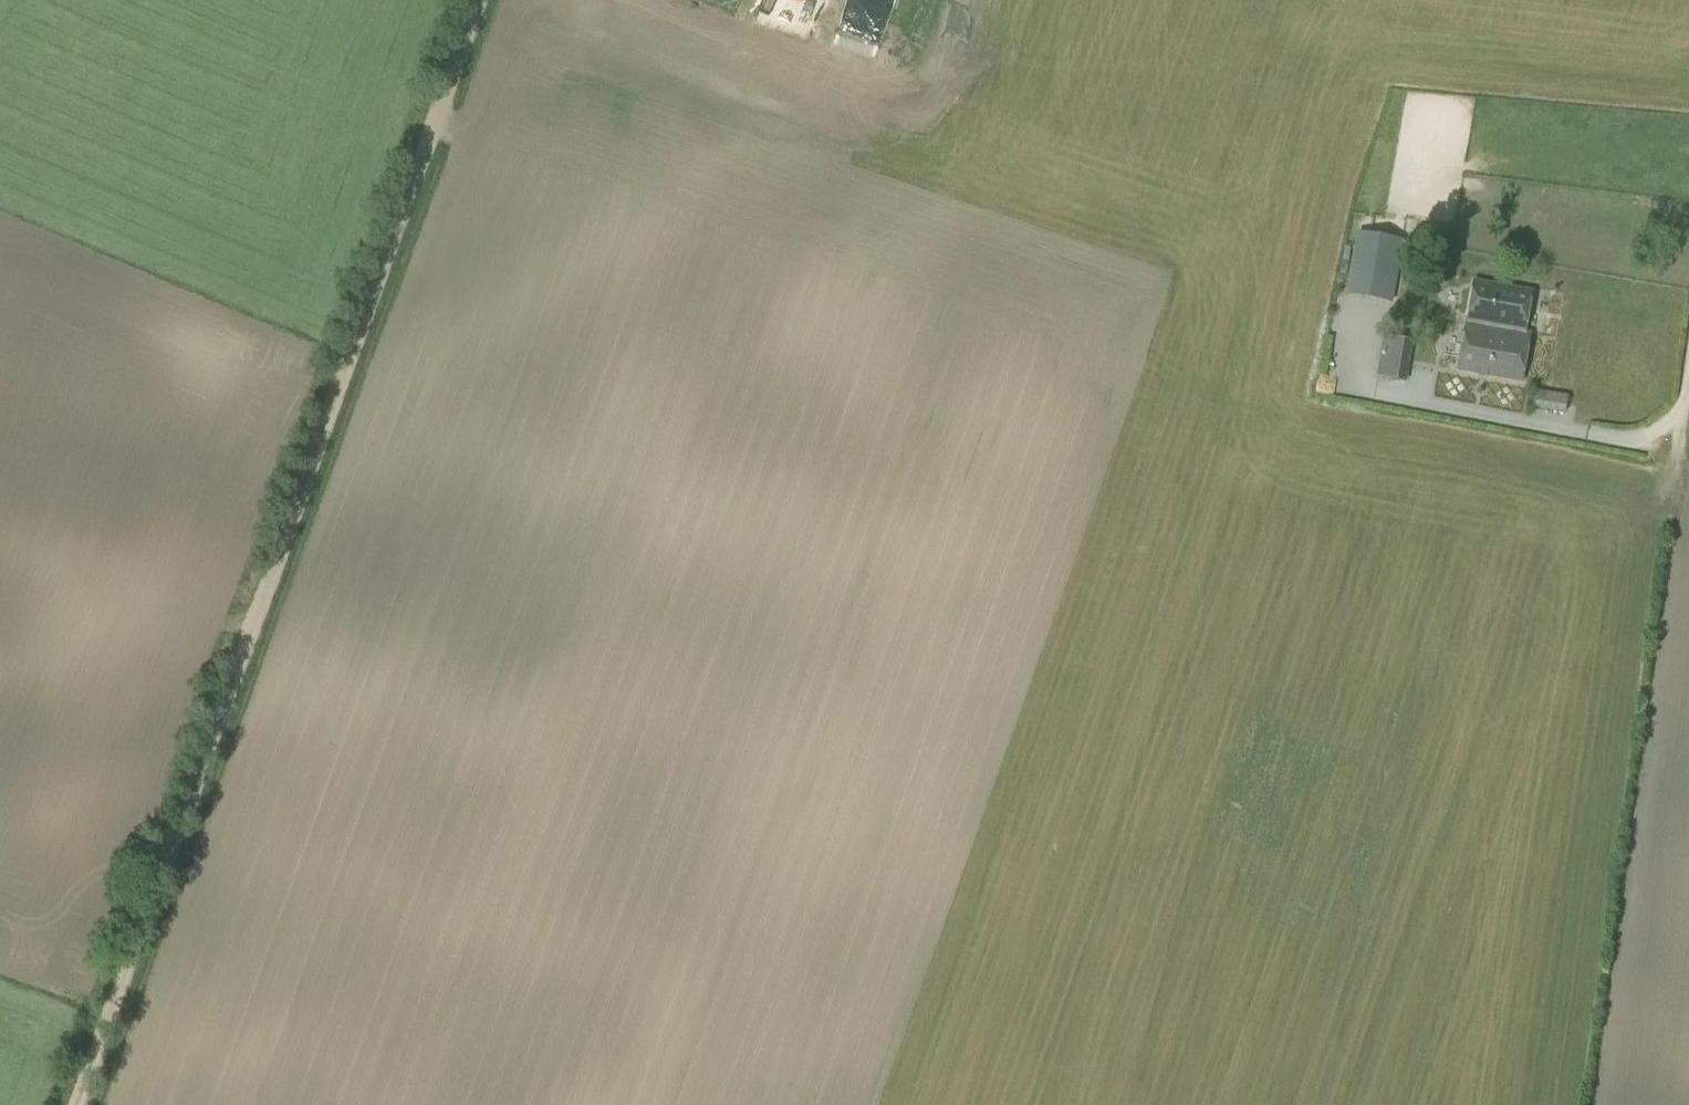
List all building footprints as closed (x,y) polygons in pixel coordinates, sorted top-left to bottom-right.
[(1403,241),(1357,233),(1351,268),(1397,276),(1403,241)] [(1469,323),(1527,332),(1534,290),(1476,280),(1469,323)] [(1531,333),(1527,332),(1469,323),(1460,370),(1523,380),(1531,333)] [(1413,341),(1383,336),(1376,377),(1405,383),(1413,341)] [(1567,404),(1569,393),(1536,390),(1535,401),(1567,404)]
